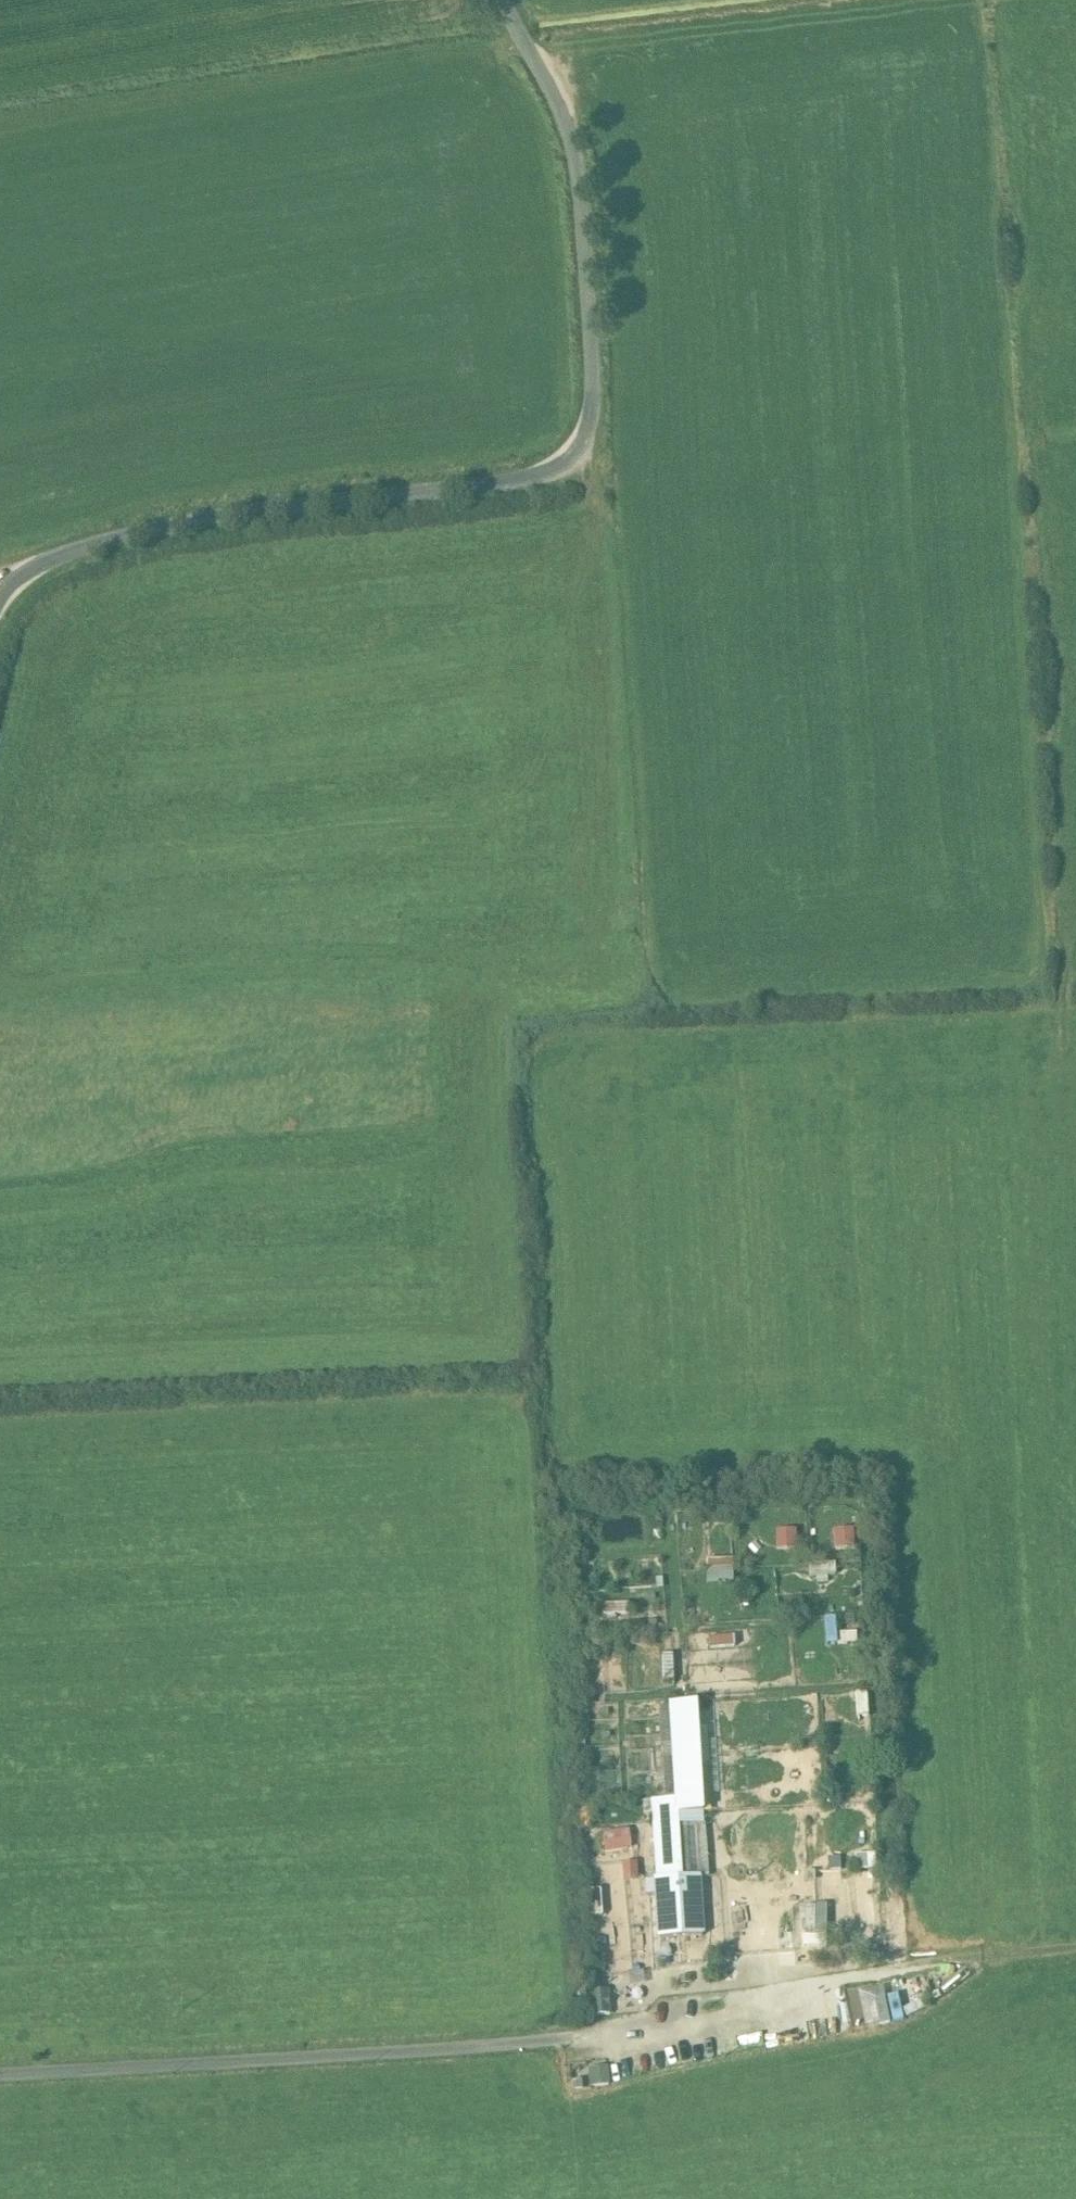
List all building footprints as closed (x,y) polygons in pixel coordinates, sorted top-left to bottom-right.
[(856,1547),(856,1527),(835,1528),(836,1548),(856,1547)] [(777,1548),(797,1547),(796,1528),(776,1529),(777,1548)] [(707,1580),(733,1580),(732,1559),(707,1559),(707,1580)] [(838,1631),(857,1630),(856,1614),(837,1615),(838,1631)] [(827,1617),(826,1643),(836,1643),(837,1617),(827,1617)] [(858,1643),(858,1632),(840,1632),(840,1644),(858,1643)] [(696,1704),(669,1705),(675,1800),(653,1802),(658,1879),(699,1877),(699,1878),(707,1878),(702,1813),(696,1704)] [(660,1707),(665,1784),(672,1783),(668,1707),(660,1707)] [(603,1832),(606,1852),(633,1848),(630,1829),(603,1832)] [(855,1856),(857,1869),(877,1865),(875,1853),(855,1856)] [(658,1879),(656,1880),(660,1939),(702,1937),(699,1878),(699,1877),(658,1879)] [(827,1934),(827,1905),(806,1905),(805,1933),(827,1934)] [(859,1990),(866,2027),(891,2022),(884,1986),(859,1990)] [(589,2016),(612,2013),(609,1990),(586,1992),(589,2016)] [(888,1997),(893,2022),(904,2020),(898,1994),(888,1997)] [(590,2087),(610,2085),(609,2066),(588,2067),(590,2087)]
